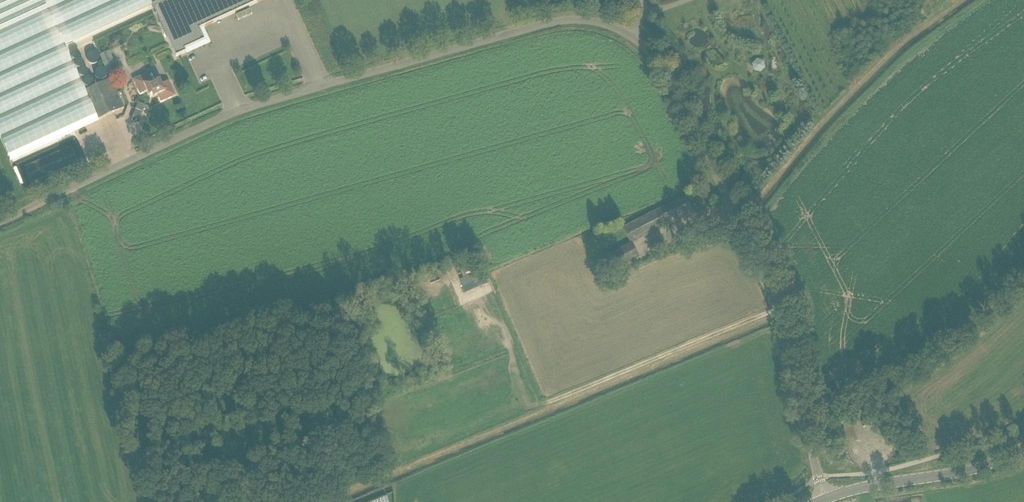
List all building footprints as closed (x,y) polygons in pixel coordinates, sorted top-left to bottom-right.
[(85,91),(65,45),(145,8),(152,6),(175,57),(186,53),(184,50),(204,41),(199,30),(263,0),(0,0),(0,139),(10,160),(98,120),(85,91)] [(99,56),(108,76),(118,71),(109,51),(99,56)] [(765,59),(753,60),(754,71),(766,70),(765,59)] [(157,95),(160,102),(175,96),(171,87),(168,81),(161,84),(159,80),(158,78),(156,79),(156,78),(151,80),(148,73),(133,80),(135,86),(140,95),(147,91),(149,96),(150,98),(152,97),(157,95)] [(110,79),(85,91),(98,120),(124,108),(110,79)] [(135,110),(143,112),(145,106),(138,103),(135,110)] [(623,228),(631,243),(667,225),(683,218),(692,214),(685,198),(676,202),(660,210),(623,228)] [(638,258),(631,243),(602,258),(610,273),(638,258)] [(458,267),(462,277),(474,273),(470,262),(464,264),(463,262),(459,264),(460,266),(458,267)] [(462,287),(465,294),(487,285),(484,278),(462,287)]
